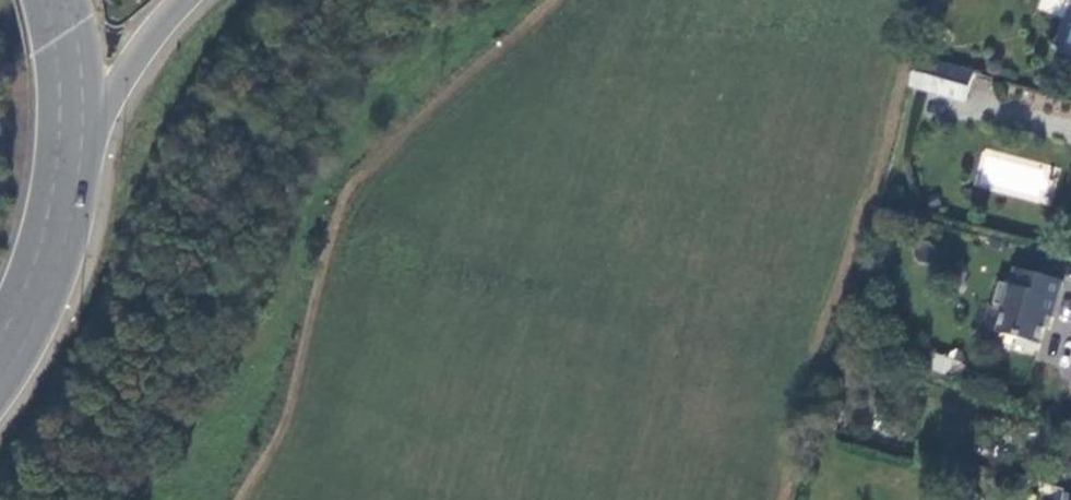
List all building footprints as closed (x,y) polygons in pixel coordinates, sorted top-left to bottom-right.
[(963,78),(908,63),(902,84),(915,87),(914,93),(956,105),(963,78)] [(1007,293),(997,290),(991,312),(1001,315),(994,341),(1016,346),(1014,352),(1036,358),(1042,335),(1045,324),(1051,325),(1060,289),(1012,276),(1007,293)] [(1051,325),(1045,324),(1042,335),(1048,336),(1051,325)]
